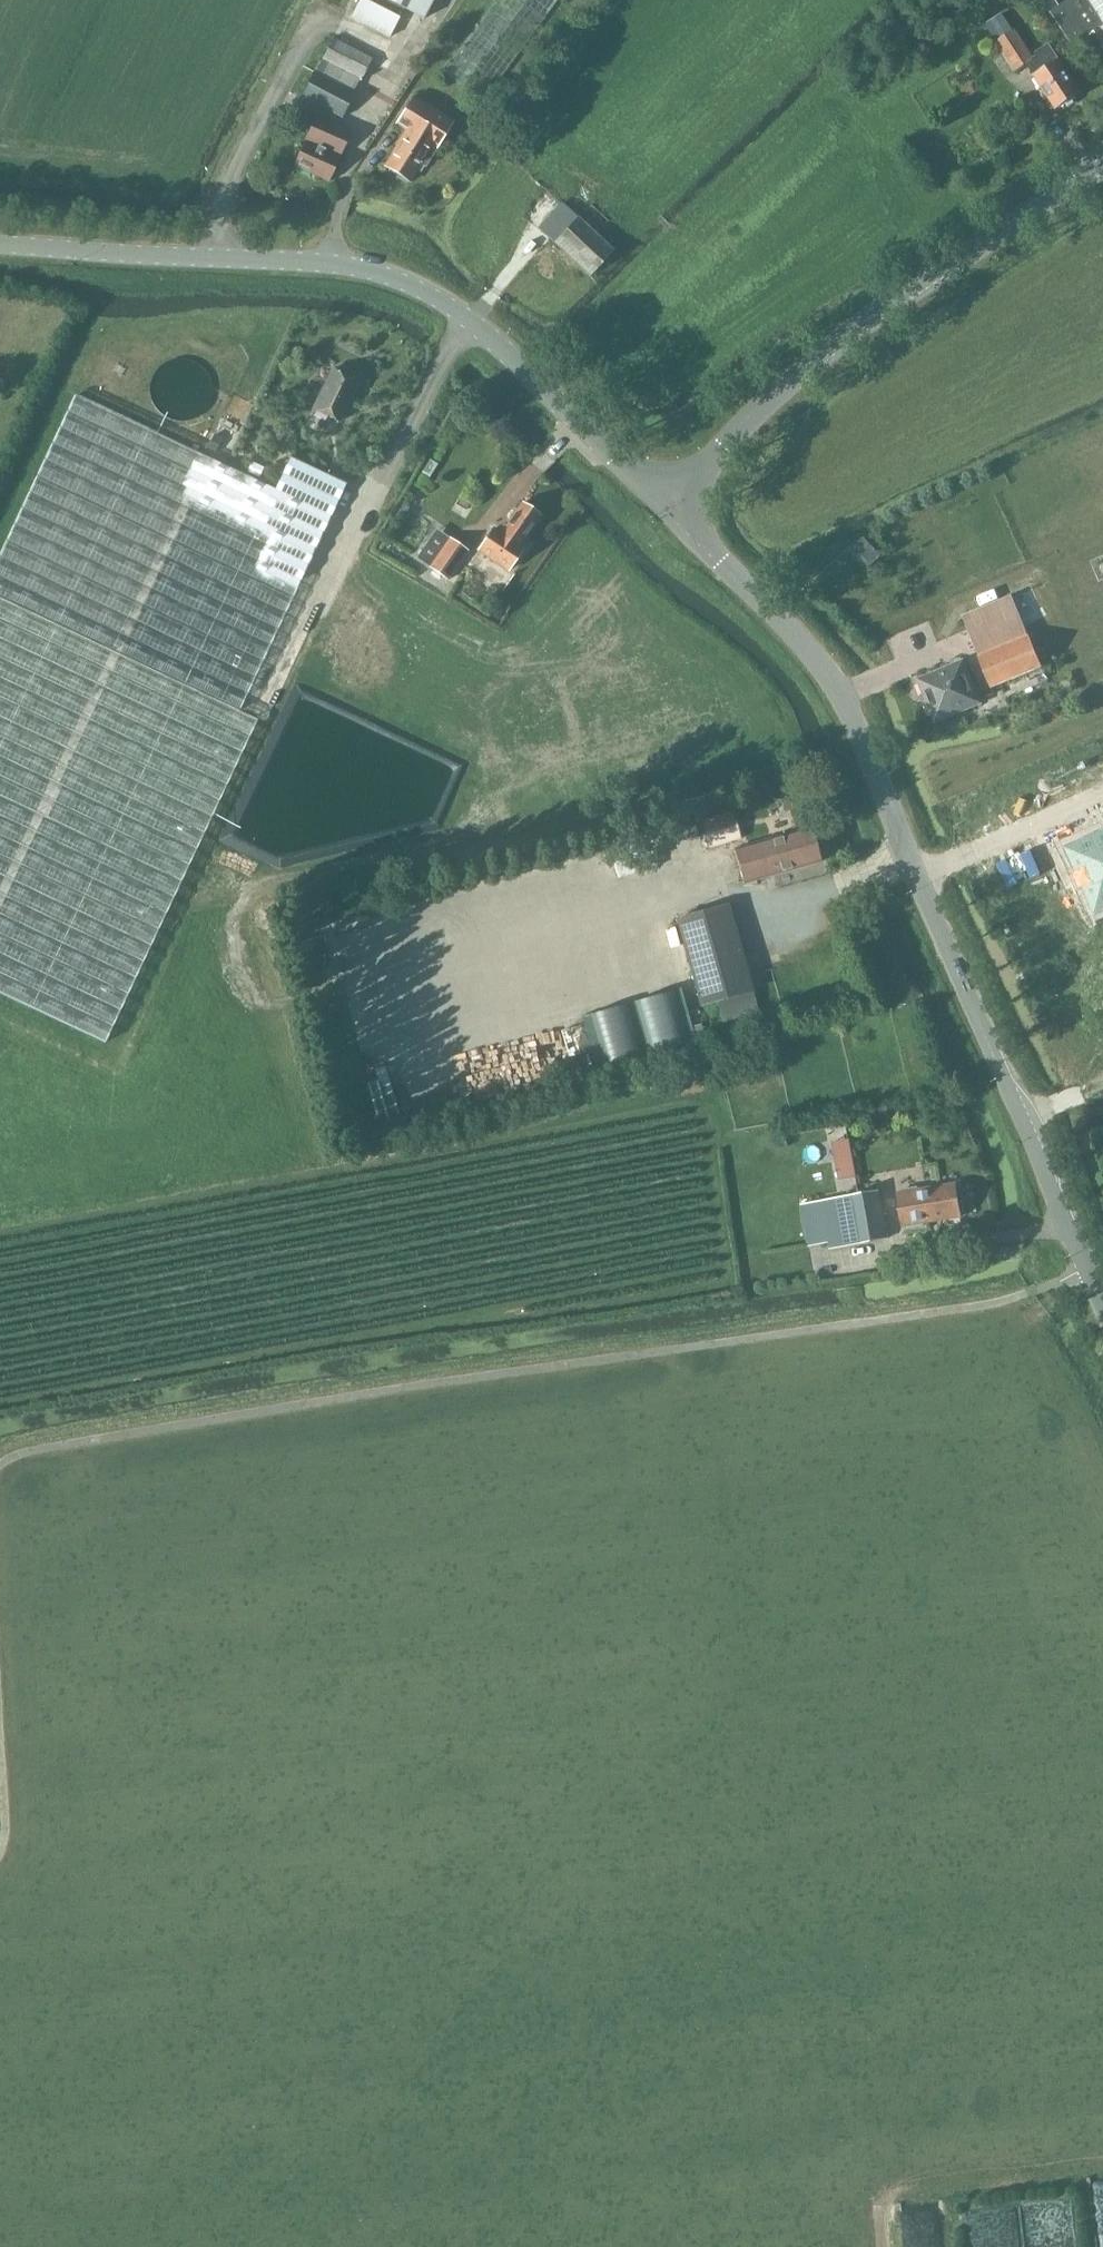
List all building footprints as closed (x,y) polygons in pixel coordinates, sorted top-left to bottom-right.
[(366,0),(360,0),(351,18),(389,38),(400,17),(366,0)] [(423,20),(433,0),(385,0),(423,20)] [(560,0),(496,0),(443,72),(483,102),(560,0)] [(1050,11),(1072,46),(1100,28),(1102,32),(1102,0),(1067,0),(1050,11)] [(1002,14),(986,25),(997,42),(1014,31),(1013,30),(1002,14)] [(997,42),(996,43),(1015,72),(1028,63),(1057,107),(1064,103),(1066,104),(1073,99),(1073,97),(1081,92),(1050,44),(1036,53),(1038,56),(1035,58),(1016,30),(1014,31),(997,42)] [(362,80),(372,58),(343,44),(332,37),(301,97),(342,119),(356,94),(354,92),(360,79),(362,80)] [(426,168),(454,122),(413,97),(397,124),(407,130),(385,168),(410,183),(421,166),(426,168)] [(330,182),(351,131),(338,125),(316,115),(293,166),(330,182)] [(614,251),(578,217),(562,202),(537,228),(590,277),(614,251)] [(340,422),(359,382),(332,370),(313,409),(340,422)] [(233,386),(222,415),(219,413),(211,435),(233,443),(252,393),(233,386)] [(0,555),(0,598),(238,711),(346,484),(317,470),(290,457),(275,489),(76,395),(0,555)] [(540,516),(522,503),(509,522),(506,521),(499,533),(493,529),(478,551),(507,571),(523,549),(519,546),(540,516)] [(465,548),(447,535),(427,565),(445,577),(465,548)] [(864,536),(857,544),(852,548),(869,567),(882,556),(864,536)] [(1012,595),(962,616),(978,656),(977,656),(991,689),(1041,668),(1066,658),(1036,586),(1012,595)] [(0,598),(0,993),(101,1041),(254,718),(238,711),(0,598)] [(934,724),(983,703),(964,658),(916,679),(934,724)] [(705,807),(710,835),(744,829),(739,801),(705,807)] [(743,883),(820,860),(811,828),(734,850),(743,883)] [(1066,848),(1078,873),(1075,874),(1075,876),(1076,875),(1082,887),(1081,887),(1081,889),(1084,888),(1096,913),(1102,909),(1102,834),(1095,837),(1094,835),(1066,848)] [(699,1008),(719,1002),(724,1023),(759,1013),(729,903),(674,919),(699,1008)] [(306,928),(309,940),(330,934),(327,923),(306,928)] [(658,974),(681,968),(678,957),(655,963),(658,974)] [(377,1056),(385,1089),(399,1085),(391,1053),(377,1056)] [(843,1169),(860,1166),(852,1117),(836,1119),(843,1169)] [(924,1223),(962,1216),(956,1183),(920,1190),(917,1187),(902,1189),(901,1192),(897,1193),(902,1226),(906,1226),(909,1228),(923,1226),(924,1223)] [(830,1249),(888,1238),(880,1190),(801,1204),(805,1231),(826,1228),(830,1249)]
